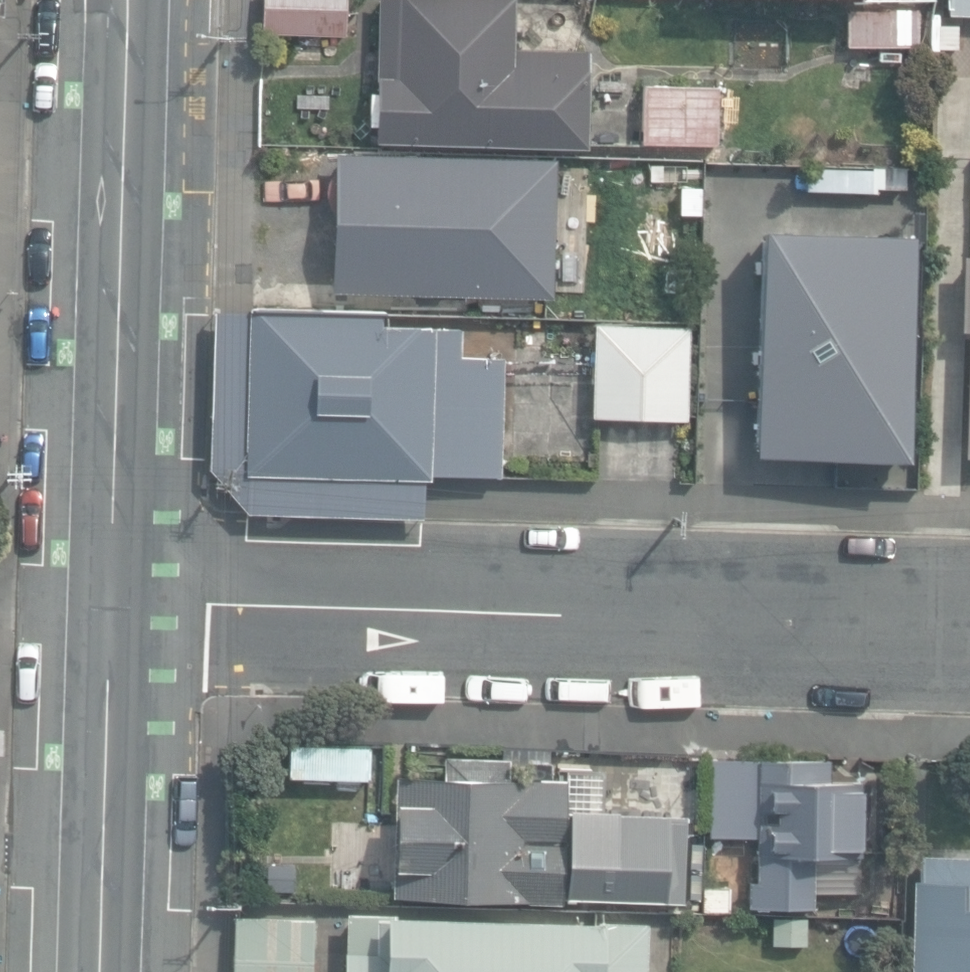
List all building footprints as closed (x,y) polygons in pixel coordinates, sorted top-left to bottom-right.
[(345,37),(346,0),(264,0),(262,34),(315,36),(345,37)] [(589,148),(592,51),(516,49),(518,0),(380,0),(377,93),(371,93),(370,126),(376,126),(375,142),(376,142),(589,148)] [(947,16),(969,17),(969,0),(947,0),(947,16)] [(849,44),(918,46),(919,10),(849,8),(849,44)] [(955,51),(956,26),(936,26),(936,51),(955,51)] [(642,143),(718,145),(719,87),(644,86),(642,143)] [(332,291),(510,296),(514,156),(335,151),(334,169),(334,170),(333,171),(332,174),(331,177),(330,180),(329,180),(329,181),(329,184),(327,188),(327,191),(326,192),(326,198),(326,203),(326,204),(326,208),(330,218),(332,219),(332,291)] [(873,169),(873,171),(807,169),(806,192),(877,195),(877,190),(906,191),(907,170),(873,169)] [(913,237),(759,233),(755,402),(754,460),(836,462),(907,464),(913,237)] [(650,308),(687,310),(691,244),(654,242),(650,308)] [(961,256),(958,330),(967,330),(964,457),(969,457),(969,257),(961,256)] [(320,515),(424,518),(425,482),(432,482),(432,478),(501,479),(504,359),(450,358),(451,330),(384,329),(385,314),(318,312),(214,310),(211,458),(210,472),(247,513),(320,515)] [(522,320),(522,345),(553,344),(552,319),(522,320)] [(694,330),(591,322),(584,421),(687,429),(694,330)] [(642,849),(700,852),(700,851),(704,750),(598,745),(595,828),(642,830),(642,849)] [(393,897),(562,902),(566,780),(552,780),(553,763),(526,762),(526,781),(508,780),(509,760),(446,758),(445,778),(397,777),(393,897)] [(751,907),(815,908),(815,892),(862,893),(863,779),(831,779),(832,759),(710,758),(709,836),(759,837),(758,880),(751,880),(751,907)] [(920,855),(920,879),(913,879),(911,971),(969,971),(969,856),(920,855)] [(677,910),(700,910),(701,885),(678,885),(677,910)] [(705,911),(729,911),(729,889),(705,888),(705,911)] [(602,921),(346,914),(345,971),(600,971),(602,921)] [(235,960),(312,961),(313,918),(235,917),(235,960)] [(314,962),(235,960),(234,971),(314,971),(314,962)]
